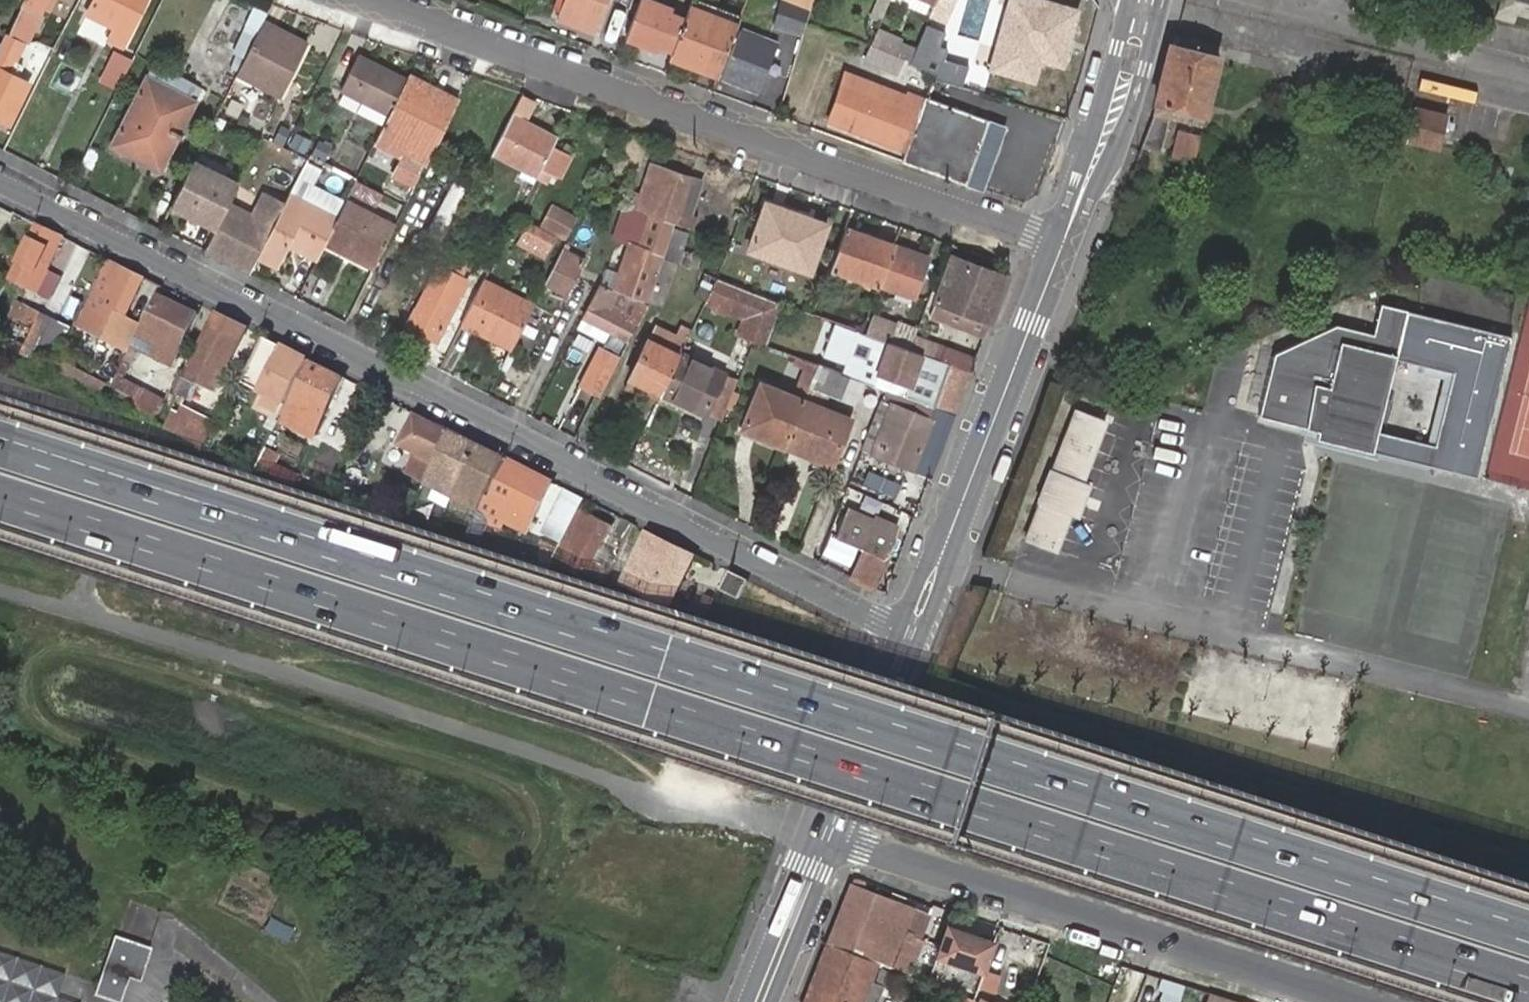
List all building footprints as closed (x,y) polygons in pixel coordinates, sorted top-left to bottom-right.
[(0,37),(0,118),(9,123),(27,83),(24,81),(14,77),(20,66),(14,63),(23,43),(20,42),(28,25),(40,0),(21,0),(20,3),(13,18),(4,35),(2,33),(0,37)] [(28,25),(33,27),(46,0),(40,0),(28,25)] [(88,13),(96,18),(104,21),(114,27),(108,39),(122,46),(145,0),(94,0),(88,13)] [(561,13),(566,0),(557,0),(553,11),(561,13)] [(561,13),(596,27),(606,0),(566,0),(561,13)] [(651,0),(639,0),(624,38),(657,50),(658,47),(672,52),(687,13),(651,0)] [(773,27),(802,37),(811,9),(784,0),(782,0),(773,27)] [(811,9),(814,0),(784,0),(811,9)] [(929,14),(933,5),(923,0),(896,0),(929,14)] [(933,5),(929,14),(929,15),(937,18),(944,22),(953,0),(935,0),(933,5)] [(1069,33),(1076,12),(1036,0),(1011,0),(991,68),(1033,80),(1040,59),(1042,50),(1058,55),(1064,33),(1069,33)] [(672,52),(671,55),(718,73),(736,27),(689,9),(672,52)] [(929,15),(924,26),(932,29),(937,18),(929,15)] [(236,74),(281,96),(302,53),(307,44),(277,29),(262,22),(244,59),(236,74)] [(914,49),(909,61),(908,63),(934,74),(944,51),(937,47),(942,33),(932,29),(924,26),(914,49)] [(722,76),(759,92),(780,42),(743,27),(722,76)] [(45,34),(50,37),(53,30),(47,28),(45,34)] [(876,29),(870,44),(903,58),(909,61),(914,49),(899,43),(900,40),(876,29)] [(1061,65),(1069,33),(1064,33),(1058,55),(1042,50),(1040,59),(1061,65)] [(903,58),(870,44),(864,60),(897,74),(903,58)] [(1153,114),(1141,150),(1161,154),(1168,129),(1165,128),(1168,118),(1201,126),(1219,57),(1170,45),(1152,113),(1153,114)] [(341,90),(389,114),(406,79),(358,55),(341,90)] [(137,151),(167,166),(181,137),(199,103),(188,97),(195,84),(174,74),(166,70),(153,62),(146,76),(111,144),(134,156),(137,151)] [(14,77),(24,81),(29,71),(20,66),(14,77)] [(425,165),(431,152),(457,100),(444,94),(442,98),(424,89),(426,85),(408,75),(406,79),(389,114),(383,125),(379,133),(413,151),(409,157),(402,154),(401,156),(392,174),(411,183),(421,163),(425,165)] [(847,75),(843,84),(921,114),(927,100),(910,94),(908,98),(847,75)] [(908,149),(903,163),(967,186),(989,122),(927,100),(921,114),(843,84),(830,119),(908,149)] [(444,94),(426,85),(424,89),(442,98),(444,94)] [(516,160),(539,173),(541,169),(553,146),(557,137),(525,120),(533,103),(520,97),(511,113),(491,154),(513,166),(516,160)] [(199,103),(181,137),(186,140),(197,118),(201,111),(204,105),(199,103)] [(1407,140),(1438,147),(1446,115),(1415,108),(1411,123),(1407,140)] [(238,122),(246,125),(249,119),(241,115),(238,122)] [(967,186),(983,191),(1004,127),(989,122),(967,186)] [(1192,162),(1199,136),(1179,131),(1172,157),(1192,162)] [(285,146),(302,153),(308,139),(291,132),(285,146)] [(413,151),(379,133),(375,142),(401,156),(402,154),(409,157),(413,151)] [(312,153),(323,158),(330,145),(319,140),(312,153)] [(570,156),(553,146),(541,169),(559,178),(570,156)] [(164,172),(167,166),(137,151),(134,156),(146,162),(157,168),(164,172)] [(516,160),(513,166),(537,178),(539,173),(516,160)] [(298,178),(288,195),(303,203),(313,185),(321,169),(306,161),(298,178)] [(171,207),(215,229),(228,202),(237,186),(192,164),(171,207)] [(675,223),(692,228),(695,217),(690,215),(687,214),(685,219),(677,217),(690,178),(650,164),(639,198),(629,195),(625,206),(635,210),(640,211),(650,214),(674,223),(675,223)] [(687,214),(690,215),(702,182),(690,178),(677,217),(685,219),(687,214)] [(440,240),(464,188),(447,180),(423,232),(440,240)] [(303,203),(336,220),(345,202),(313,185),(303,203)] [(204,251),(249,274),(256,260),(258,255),(284,203),(263,192),(252,215),(228,202),(204,251)] [(284,203),(258,255),(277,265),(287,243),(304,251),(317,258),(324,243),(328,237),(336,220),(303,203),(288,195),(284,203)] [(758,204),(763,205),(793,216),(794,212),(798,214),(799,214),(801,209),(761,195),(758,204)] [(355,259),(373,268),(395,225),(346,201),(345,202),(336,220),(328,237),(358,252),(355,259)] [(567,239),(577,218),(552,205),(541,226),(567,239)] [(766,254),(765,256),(766,257),(809,271),(826,223),(798,214),(794,212),(793,216),(763,205),(748,248),(766,254)] [(640,211),(630,242),(640,245),(650,214),(640,211)] [(627,295),(647,303),(662,258),(673,227),(674,223),(650,214),(640,245),(630,242),(613,290),(615,290),(627,295)] [(517,242),(544,256),(555,236),(528,222),(517,242)] [(48,270),(64,238),(38,225),(12,278),(40,292),(50,272),(48,270)] [(673,227),(662,258),(679,263),(687,266),(690,254),(682,252),(689,233),(673,227)] [(831,270),(879,286),(879,285),(894,246),(845,229),(831,270)] [(358,252),(328,237),(324,243),(355,259),(358,252)] [(554,265),(576,274),(583,260),(567,251),(570,245),(565,243),(562,249),(554,265)] [(894,246),(879,285),(914,298),(926,265),(907,258),(909,251),(894,246)] [(747,250),(765,256),(766,254),(748,248),(747,250)] [(907,258),(926,265),(928,258),(909,251),(907,258)] [(414,307),(405,324),(437,341),(468,281),(459,277),(467,262),(456,256),(447,271),(438,266),(417,308),(414,307)] [(989,322),(1006,277),(952,256),(934,301),(989,322)] [(142,325),(161,287),(143,278),(127,270),(111,262),(92,301),(100,305),(96,313),(104,316),(98,328),(104,331),(105,330),(132,343),(141,325),(142,325)] [(566,293),(576,274),(554,265),(545,282),(566,293)] [(51,298),(61,277),(50,272),(40,292),(51,298)] [(766,345),(781,302),(716,277),(704,301),(744,316),(737,334),(753,340),(766,345)] [(484,281),(461,325),(474,331),(476,333),(479,328),(496,336),(495,338),(512,347),(533,305),(484,281)] [(584,314),(631,337),(648,304),(647,303),(627,295),(621,308),(609,303),(615,290),(613,290),(599,284),(584,314)] [(144,330),(141,328),(132,347),(173,366),(198,315),(159,297),(144,330)] [(100,305),(92,301),(82,320),(98,328),(104,316),(96,313),(100,305)] [(929,314),(984,335),(989,322),(934,301),(929,314)] [(1371,450),(1406,309),(1381,303),(1374,332),(1337,324),(1273,353),(1258,414),(1319,429),(1317,436),(1371,450)] [(26,346),(41,315),(30,309),(25,306),(9,337),(14,340),(26,346)] [(5,315),(12,318),(14,312),(8,309),(5,315)] [(216,314),(209,327),(240,342),(246,329),(216,314)] [(631,337),(584,314),(582,319),(578,327),(602,339),(617,346),(621,337),(628,341),(631,337)] [(42,315),(26,346),(38,352),(54,321),(42,315)] [(909,350),(914,336),(917,329),(897,321),(895,325),(872,316),(866,333),(887,342),(889,342),(909,350)] [(953,415),(970,371),(950,364),(949,364),(932,358),(922,355),(909,350),(889,342),(887,342),(866,333),(861,332),(842,325),(842,327),(836,324),(824,357),(845,365),(868,374),(874,376),(891,382),(888,392),(895,395),(915,402),(915,401),(933,408),(936,409),(953,415)] [(680,353),(684,344),(690,332),(680,326),(676,335),(654,325),(647,340),(679,354),(680,353)] [(184,377),(215,392),(240,342),(209,327),(184,377)] [(922,355),(932,358),(937,345),(914,336),(909,350),(922,355)] [(579,428),(575,438),(579,440),(602,395),(625,350),(628,341),(621,337),(617,346),(602,339),(579,384),(596,393),(578,428),(579,428)] [(261,392),(283,347),(265,338),(243,383),(261,392)] [(556,421),(592,345),(577,338),(541,414),(556,421)] [(629,378),(661,393),(679,354),(647,340),(629,378)] [(679,354),(661,393),(705,413),(722,421),(737,379),(723,373),(690,357),(694,349),(684,344),(680,353),(679,354)] [(310,361),(283,347),(261,392),(287,405),(310,361)] [(64,362),(59,373),(108,396),(113,386),(113,385),(64,362)] [(326,414),(344,377),(312,362),(294,397),(282,421),(314,437),(326,414)] [(854,404),(862,382),(841,374),(817,365),(808,386),(854,404)] [(868,374),(845,365),(841,374),(862,382),(865,383),(868,374)] [(884,390),(888,392),(891,382),(874,376),(868,374),(865,383),(871,385),(884,390)] [(126,405),(157,421),(166,402),(117,377),(116,379),(113,385),(113,386),(108,396),(126,405)] [(661,393),(629,378),(625,387),(657,402),(661,393)] [(741,430),(784,446),(803,400),(759,383),(741,430)] [(912,469),(929,476),(953,415),(936,409),(933,408),(915,401),(915,402),(895,395),(888,392),(884,390),(881,400),(891,404),(871,453),(912,469)] [(803,400),(784,446),(831,465),(839,444),(849,418),(803,400)] [(881,401),(862,449),(871,453),(891,404),(881,400),(881,401)] [(183,406),(171,431),(202,446),(215,421),(183,406)] [(1066,433),(1096,444),(1105,422),(1075,411),(1066,433)] [(434,463),(450,432),(416,414),(400,445),(415,453),(409,464),(429,474),(434,463)] [(1035,463),(1050,468),(1052,469),(1065,435),(1048,428),(1035,463)] [(451,497),(478,445),(450,432),(434,463),(429,474),(424,484),(430,487),(435,489),(451,497)] [(1082,481),(1096,444),(1066,433),(1065,435),(1052,469),(1050,468),(1037,502),(1039,503),(1026,539),(1055,550),(1069,514),(1077,518),(1090,484),(1082,481)] [(479,511),(486,498),(505,459),(478,445),(451,497),(457,500),(461,502),(479,511)] [(280,455),(266,448),(254,470),(269,477),(280,455)] [(531,521),(551,482),(508,460),(489,499),(486,498),(479,511),(465,540),(477,545),(488,523),(500,529),(503,522),(526,533),(531,521)] [(287,483),(294,485),(296,478),(290,475),(287,483)] [(580,511),(585,500),(571,492),(551,533),(566,540),(580,511)] [(593,518),(580,511),(566,540),(558,556),(570,562),(567,569),(586,578),(587,575),(596,579),(605,584),(607,579),(613,568),(604,563),(595,559),(605,539),(611,528),(593,518)] [(874,523),(846,512),(835,538),(863,549),(874,523)] [(876,518),(852,577),(872,588),(895,529),(876,518)] [(623,548),(634,525),(622,519),(611,542),(623,548)] [(669,606),(694,554),(648,532),(632,564),(623,583),(622,585),(648,598),(647,599),(669,606)] [(613,568),(623,548),(611,542),(605,539),(595,559),(604,563),(613,568)] [(738,599),(747,582),(730,572),(721,590),(738,599)] [(605,584),(604,585),(613,588),(615,583),(607,579),(605,584)] [(696,615),(705,618),(714,600),(705,596),(696,615)] [(1009,843),(1003,863),(1032,872),(1042,838),(1023,831),(1019,847),(1009,843)] [(851,884),(828,943),(877,962),(883,965),(897,970),(920,911),(906,906),(851,884)] [(935,916),(920,911),(897,970),(911,975),(935,916)] [(114,937),(97,985),(93,996),(113,1001),(121,1001),(129,978),(140,982),(151,949),(114,937)] [(869,980),(877,962),(828,943),(805,1001),(861,1001),(869,980)] [(56,999),(65,974),(0,952),(0,1001),(66,1001),(56,999)] [(952,992),(973,1000),(985,970),(964,962),(952,992)] [(1155,1001),(1156,1001),(1176,1001),(1182,984),(1162,978),(1155,1001)] [(869,980),(861,1001),(877,1001),(884,986),(869,980)] [(1207,1001),(1237,1001),(1210,993),(1207,1001)]
